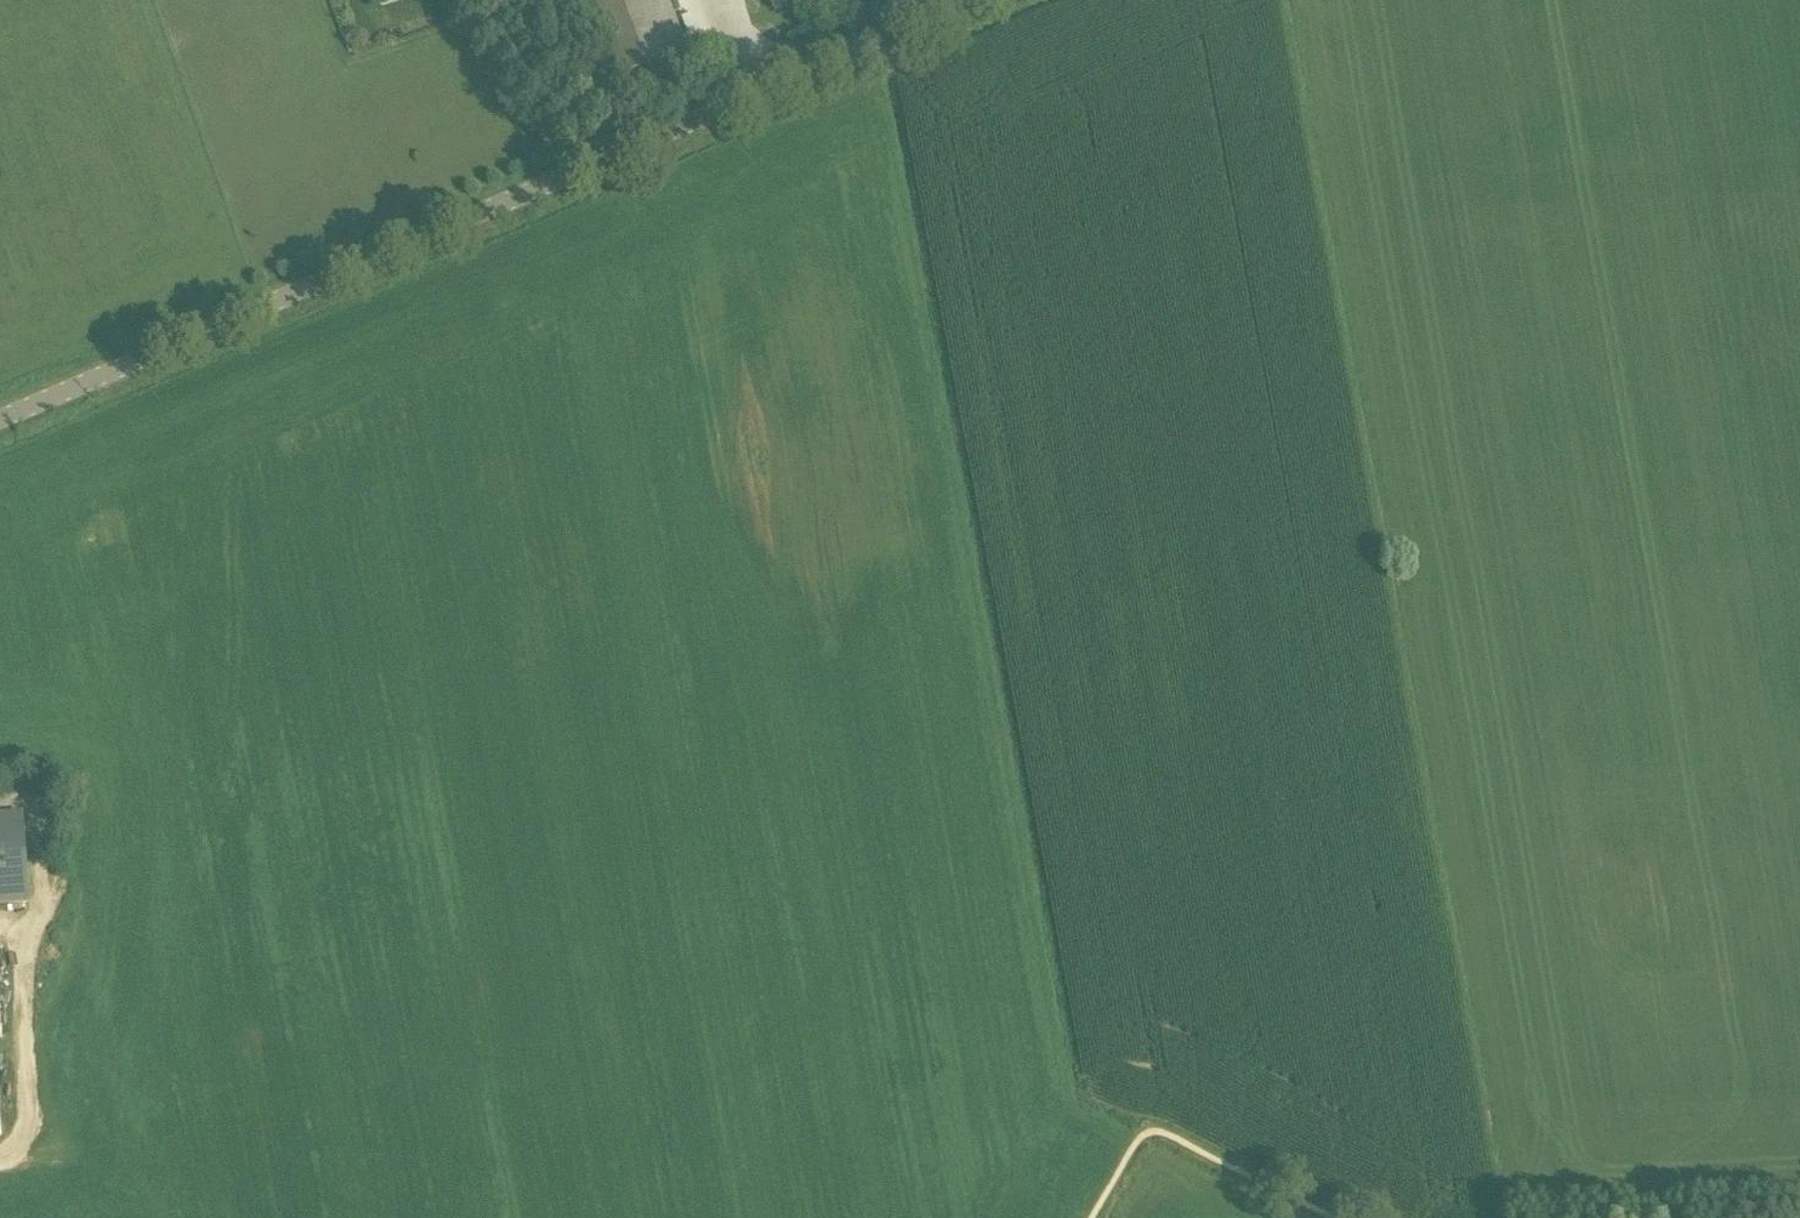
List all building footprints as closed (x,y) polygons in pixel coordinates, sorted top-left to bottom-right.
[(603,84),(687,54),(668,0),(573,0),(603,84)] [(808,0),(772,0),(775,10),(808,0)] [(22,813),(0,814),(0,902),(29,900),(22,813)]
